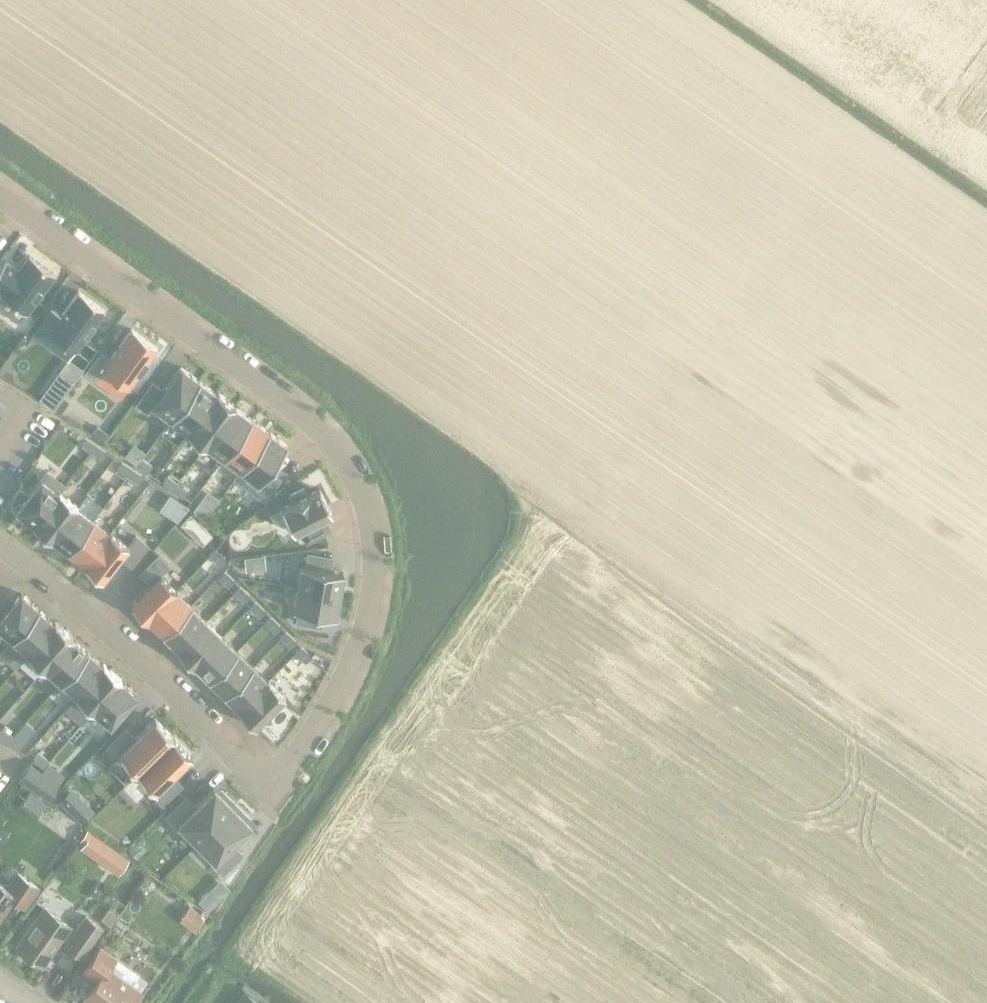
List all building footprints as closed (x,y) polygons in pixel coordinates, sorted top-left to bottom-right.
[(29,254),(18,270),(4,260),(0,266),(0,288),(3,290),(0,294),(26,312),(54,273),(29,254)] [(75,349),(104,309),(78,290),(61,314),(51,307),(32,333),(50,346),(57,336),(75,349)] [(128,387),(157,347),(131,328),(110,357),(100,350),(84,371),(96,380),(103,370),(128,387)] [(171,418),(199,379),(181,366),(163,390),(152,381),(136,402),(148,411),(152,405),(171,418)] [(55,379),(40,399),(54,409),(54,408),(63,397),(69,389),(55,379)] [(217,391),(217,390),(216,392),(199,379),(171,418),(187,430),(186,432),(187,432),(217,391)] [(205,445),(235,404),(217,391),(187,432),(205,445)] [(205,445),(206,444),(223,456),(251,418),(235,405),(236,404),(235,404),(205,445)] [(234,476),(234,477),(269,431),(251,418),(223,456),(239,469),(234,476)] [(96,426),(90,433),(101,441),(107,433),(96,426)] [(269,431),(234,477),(264,499),(280,478),(268,469),(287,444),(269,431)] [(96,444),(86,437),(81,444),(91,451),(94,446),(96,444)] [(94,446),(91,451),(101,457),(105,451),(96,444),(94,446)] [(137,464),(147,471),(152,464),(142,458),(137,464)] [(132,468),(122,461),(117,468),(127,475),(132,468)] [(127,475),(137,481),(141,474),(132,468),(127,475)] [(32,524),(33,525),(60,491),(65,485),(47,470),(33,487),(29,493),(19,506),(16,509),(33,523),(32,524)] [(177,481),(168,475),(163,481),(173,488),(177,481)] [(173,488),(183,495),(187,488),(177,481),(173,488)] [(21,486),(10,500),(19,506),(29,493),(21,486)] [(293,501),(281,507),(293,531),(299,528),(324,516),(331,511),(319,488),(307,494),(303,487),(289,494),(293,501)] [(60,491),(33,525),(50,538),(77,504),(60,491)] [(195,510),(205,517),(210,510),(200,503),(195,510)] [(93,519),(77,505),(77,504),(50,538),(51,538),(52,537),(68,550),(93,519)] [(190,513),(180,523),(191,533),(201,524),(190,513)] [(324,516),(299,528),(306,541),(330,528),(324,516)] [(83,564),(84,564),(111,531),(110,530),(109,531),(93,519),(68,550),(84,563),(83,564)] [(102,578),(120,555),(128,544),(111,531),(84,564),(102,578)] [(120,555),(131,564),(147,544),(135,535),(130,541),(128,544),(120,555)] [(219,563),(225,558),(215,549),(209,554),(219,563)] [(301,563),(297,587),(339,594),(342,573),(330,570),(332,556),(308,552),(306,564),(301,563)] [(262,553),(243,556),(244,569),(263,567),(262,553)] [(169,564),(158,554),(140,572),(150,582),(130,603),(146,619),(176,588),(160,572),(169,564)] [(219,576),(228,585),(234,580),(224,570),(219,576)] [(234,591),(244,601),(249,595),(240,586),(234,591)] [(297,587),(293,608),(298,609),(296,621),(320,625),(322,613),(335,615),(339,594),(297,587)] [(146,619),(147,619),(148,618),(163,633),(191,604),(176,590),(177,589),(176,588),(146,619)] [(0,606),(0,628),(12,638),(38,607),(22,593),(22,592),(9,606),(4,601),(0,606)] [(249,606),(259,616),(265,610),(255,601),(249,606)] [(191,604),(163,633),(177,647),(176,648),(177,649),(206,619),(191,604)] [(38,607),(12,638),(27,651),(26,653),(27,653),(55,620),(54,621),(38,607)] [(265,621),(274,631),(280,625),(270,616),(265,621)] [(206,619),(177,649),(192,664),(221,634),(206,619)] [(55,620),(27,653),(43,667),(71,635),(55,620)] [(280,636),(290,646),(295,640),(286,631),(280,636)] [(192,664),(193,665),(194,664),(209,678),(237,650),(221,634),(192,664)] [(71,635),(43,667),(44,668),(45,667),(60,680),(87,650),(71,637),(72,635),(71,635)] [(296,652),(305,661),(311,655),(301,646),(296,652)] [(87,650),(60,680),(76,694),(75,695),(75,696),(104,663),(103,663),(102,664),(87,650)] [(237,650),(209,678),(224,693),(252,665),(237,650)] [(104,663),(75,696),(92,710),(120,677),(104,663)] [(238,709),(238,710),(269,679),(268,678),(267,679),(252,665),(224,693),(239,708),(238,709)] [(120,677),(92,710),(92,711),(94,709),(110,724),(136,694),(120,679),(121,678),(120,677)] [(279,701),(285,695),(269,679),(238,710),(254,725),(267,713),(268,713),(279,701)] [(120,754),(137,772),(173,736),(155,717),(135,737),(120,754)] [(117,757),(120,754),(135,737),(126,727),(107,746),(117,757)] [(0,731),(0,736),(8,741),(12,734),(3,728),(0,731)] [(8,741),(17,748),(22,741),(12,734),(8,741)] [(192,755),(173,736),(137,772),(154,789),(172,774),(192,755)] [(38,752),(33,758),(43,765),(47,759),(38,752)] [(31,762),(20,779),(48,799),(60,782),(31,762)] [(181,784),(172,774),(154,789),(152,792),(162,803),(181,784)] [(179,824),(196,842),(235,803),(222,789),(219,792),(216,795),(211,790),(195,806),(179,824)] [(177,826),(179,824),(195,806),(186,796),(166,815),(177,826)] [(249,817),(235,803),(196,842),(214,859),(232,843),(248,827),(243,822),(246,819),(249,817)] [(88,829),(81,839),(85,842),(81,848),(119,874),(130,858),(88,829)] [(241,853),(232,843),(214,859),(212,861),(222,872),(241,853)] [(12,898),(24,906),(38,886),(18,871),(9,884),(3,884),(0,882),(0,915),(12,898)] [(206,891),(198,899),(207,908),(215,900),(206,891)] [(16,946),(42,964),(59,940),(81,956),(102,926),(85,915),(76,928),(44,905),(16,946)] [(97,1002),(132,1002),(140,992),(106,968),(115,956),(100,946),(84,969),(97,979),(86,995),(97,1002)] [(234,1002),(261,1002),(262,1001),(244,989),(234,1002)]
